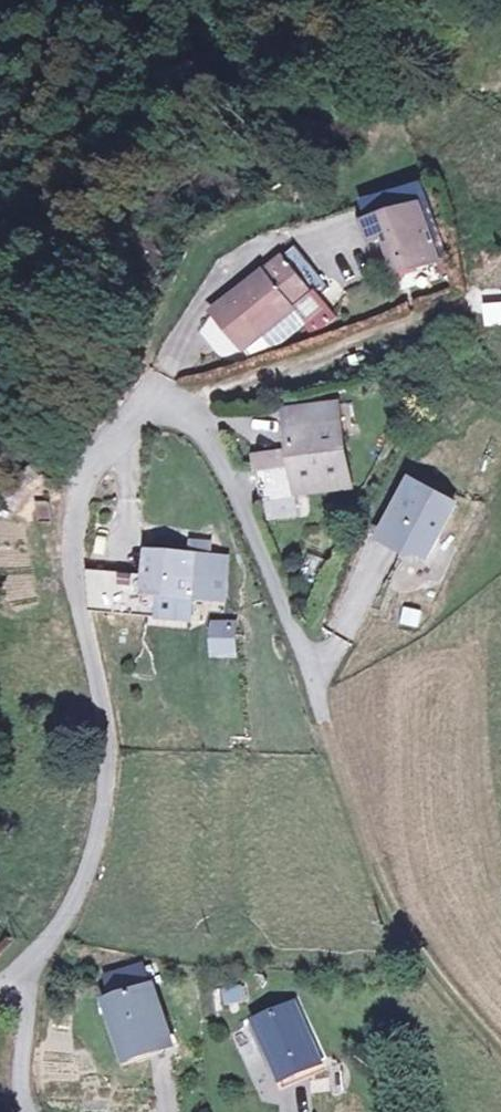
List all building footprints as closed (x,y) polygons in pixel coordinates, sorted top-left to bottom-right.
[(436,268),(464,254),(434,199),(393,222),(405,242),(418,236),(436,268)] [(270,329),(348,271),(321,233),(242,292),(270,329)] [(365,378),(316,381),(322,460),(372,457),(365,378)] [(281,440),(283,469),(317,466),(315,437),(281,440)] [(0,486),(0,493),(22,507),(46,470),(21,454),(0,486)] [(436,466),(404,524),(430,538),(432,533),(453,544),(482,491),(436,466)] [(221,534),(220,547),(221,547),(235,548),(236,535),(221,534)] [(175,568),(174,608),(218,610),(219,588),(221,547),(220,547),(176,545),(175,568)] [(235,548),(221,547),(219,588),(253,589),(255,548),(235,548)] [(175,568),(116,565),(123,606),(174,608),(175,568)] [(347,586),(323,627),(348,641),(371,599),(347,586)] [(417,626),(421,608),(401,604),(397,622),(417,626)] [(206,655),(235,656),(236,617),(207,616),(206,655)] [(192,970),(187,948),(152,954),(157,976),(148,979),(159,1038),(206,1030),(196,968),(192,970)] [(243,984),(222,986),(223,1002),(244,1000),(243,984)] [(306,1078),(344,1065),(321,1004),(285,1017),(306,1078)]
